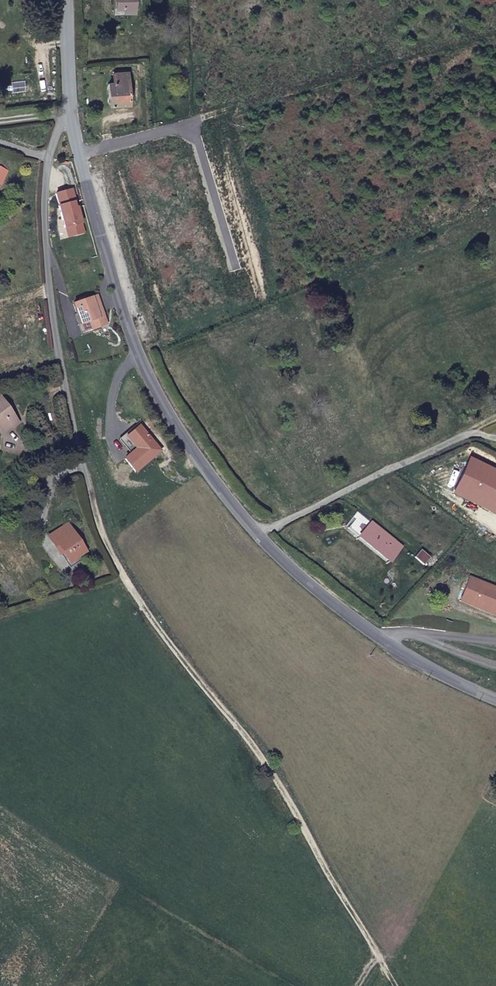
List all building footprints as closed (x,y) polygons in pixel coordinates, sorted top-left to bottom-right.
[(116,6),(113,7),(113,13),(124,14),(124,9),(134,9),(134,0),(116,0),(116,6)] [(132,69),(116,71),(116,80),(112,80),(115,102),(135,99),(132,69)] [(72,191),(59,195),(69,236),(85,231),(72,191)] [(90,310),(93,318),(108,313),(98,285),(75,293),(78,303),(82,314),(90,310)] [(94,321),(93,318),(90,310),(82,314),(78,303),(76,304),(83,325),(94,321)] [(12,415),(0,398),(0,422),(12,415)] [(143,416),(129,425),(138,438),(130,442),(124,446),(133,459),(161,441),(143,416)] [(138,438),(129,425),(122,430),(130,442),(138,438)] [(451,483),(495,506),(495,472),(465,456),(451,483)] [(385,515),(371,507),(355,532),(387,554),(397,537),(379,525),(385,515)] [(66,521),(49,533),(54,542),(59,539),(65,547),(70,555),(84,546),(66,521)] [(54,542),(60,550),(65,547),(59,539),(54,542)] [(462,581),(495,598),(495,580),(468,567),(462,581)] [(462,581),(458,590),(495,608),(495,598),(462,581)]
